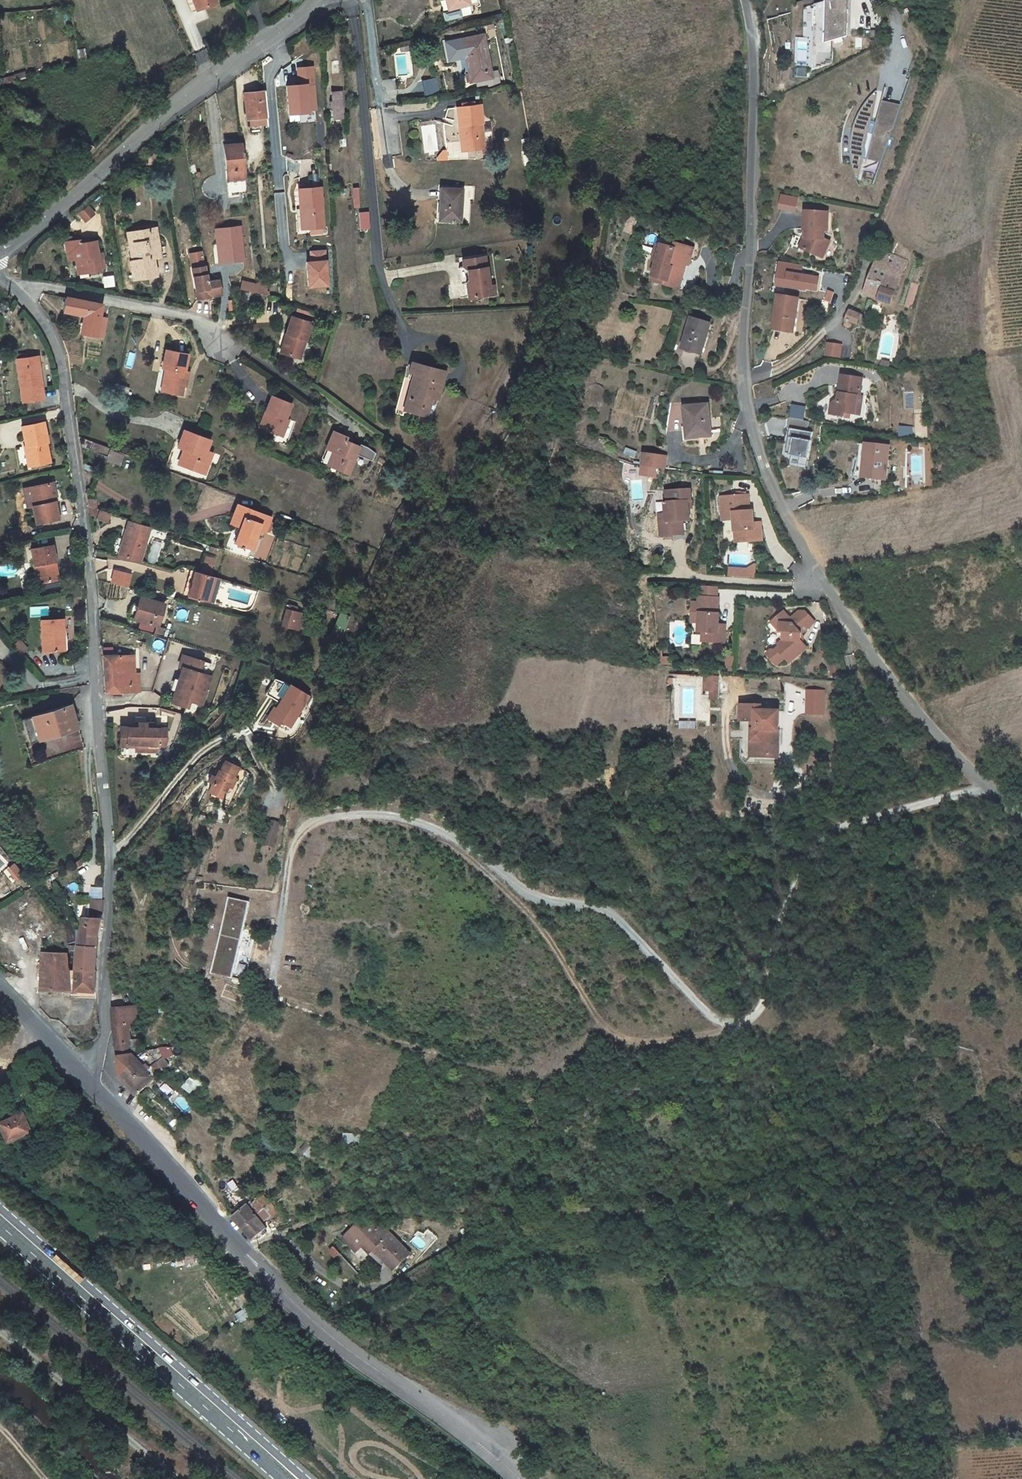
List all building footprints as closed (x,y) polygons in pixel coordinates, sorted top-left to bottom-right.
[(199,9),(217,2),(216,0),(196,0),(199,9)] [(445,0),(441,0),(439,0),(442,10),(447,9),(445,0)] [(444,21),(461,17),(459,7),(469,5),(468,0),(445,0),(447,9),(448,11),(442,12),(444,21)] [(815,5),(813,70),(832,63),(833,41),(848,36),(848,24),(845,15),(849,14),(849,0),(831,0),(815,5)] [(462,39),(469,74),(473,73),(475,81),(492,78),(491,72),(484,35),(462,39)] [(340,61),(332,61),(333,74),(341,74),(340,61)] [(315,111),(312,67),(297,68),(298,85),(285,85),(286,113),(315,111)] [(492,78),(475,81),(476,86),(487,84),(487,87),(500,85),(498,71),(491,72),(492,78)] [(422,80),(423,95),(438,93),(437,79),(422,80)] [(396,96),(396,80),(382,81),(382,96),(396,96)] [(249,118),(249,126),(261,125),(261,121),(266,121),(264,91),(243,93),(245,113),(248,113),(249,118)] [(344,118),(342,91),(332,92),(333,102),(334,114),(334,119),(344,118)] [(863,158),(871,121),(877,92),(875,92),(870,97),(865,103),(862,108),(858,115),(855,124),(853,129),(851,138),(851,145),(851,153),(851,161),(853,170),(855,177),(859,178),(863,158)] [(876,122),(867,159),(881,162),(901,105),(882,101),(876,122)] [(481,105),(456,108),(459,126),(464,125),(467,151),(485,148),(482,123),(483,123),(481,105)] [(867,159),(876,122),(871,121),(863,158),(867,159)] [(464,125),(459,126),(462,151),(467,151),(464,125)] [(530,147),(529,138),(523,139),(525,151),(523,152),(525,164),(533,163),(531,147),(530,147)] [(228,195),(246,193),(241,146),(226,147),(228,170),(225,170),(228,195)] [(443,150),(437,158),(438,160),(448,160),(446,150),(443,150)] [(156,154),(146,156),(149,169),(159,166),(156,154)] [(321,188),(299,190),(300,207),(307,207),(307,211),(305,211),(306,229),(311,228),(322,228),(324,227),(322,204),(322,197),(321,188)] [(461,222),(462,190),(444,189),(444,199),(441,199),(440,221),(461,222)] [(89,205),(77,214),(83,223),(95,215),(89,205)] [(829,212),(806,211),(805,231),(807,231),(807,239),(806,239),(801,249),(823,259),(830,242),(822,238),(822,230),(828,231),(829,212)] [(368,213),(360,213),(361,229),(369,228),(368,213)] [(149,239),(157,237),(155,228),(148,230),(149,239)] [(149,239),(148,230),(133,232),(135,242),(132,242),(134,252),(140,251),(141,259),(132,260),(130,261),(133,279),(156,275),(153,257),(157,257),(155,248),(159,248),(157,237),(149,239)] [(135,242),(133,232),(127,233),(132,260),(141,259),(140,251),(134,252),(132,242),(135,242)] [(675,249),(677,244),(660,239),(653,261),(658,262),(663,246),(675,249)] [(76,259),(77,266),(87,265),(88,272),(101,270),(100,268),(105,268),(104,259),(99,260),(98,257),(96,241),(81,243),(80,240),(65,242),(68,260),(76,259)] [(694,249),(677,244),(675,249),(663,246),(658,262),(652,281),(679,289),(685,270),(683,270),(685,264),(689,265),(694,249)] [(907,260),(881,250),(865,294),(891,303),(907,260)] [(466,284),(468,298),(485,295),(484,287),(489,287),(489,286),(485,256),(475,258),(476,260),(472,261),(471,258),(462,260),(463,266),(463,267),(467,270),(468,278),(466,282),(466,284)] [(802,274),(803,265),(778,261),(775,287),(817,293),(819,277),(802,274)] [(87,265),(77,266),(78,274),(88,272),(87,265)] [(205,266),(192,268),(197,298),(221,294),(218,279),(208,281),(205,266)] [(463,267),(463,266),(460,266),(459,268),(461,283),(463,284),(466,284),(466,282),(468,278),(467,270),(463,267)] [(257,293),(256,285),(242,281),(241,289),(257,293)] [(267,284),(256,285),(257,293),(268,296),(267,284)] [(489,287),(484,287),(485,295),(495,293),(494,285),(489,286),(489,287)] [(829,291),(825,301),(832,303),(835,293),(829,291)] [(799,299),(779,296),(775,323),(784,325),(784,330),(794,332),(799,299)] [(99,318),(101,304),(66,297),(63,311),(86,315),(99,318)] [(858,321),(863,322),(865,316),(850,310),(846,320),(845,322),(845,323),(845,325),(845,326),(846,327),(847,327),(849,327),(850,327),(851,326),(852,325),(853,324),(853,322),(857,324),(858,321)] [(99,318),(86,315),(82,333),(95,336),(99,318)] [(311,323),(291,317),(286,334),(290,335),(285,351),(286,354),(300,359),(311,323)] [(710,324),(693,319),(684,349),(701,354),(710,324)] [(290,335),(286,334),(280,352),(286,354),(285,351),(290,335)] [(842,345),(828,343),(826,356),(840,358),(842,345)] [(184,377),(185,372),(188,355),(165,351),(162,368),(165,368),(163,381),(170,382),(168,392),(182,395),(184,386),(186,386),(188,378),(184,377)] [(38,373),(35,357),(17,360),(23,402),(44,399),(40,373),(38,373)] [(445,372),(412,363),(409,373),(413,374),(418,375),(411,400),(407,399),(403,411),(427,417),(431,403),(432,398),(435,399),(438,400),(445,372)] [(418,375),(413,374),(407,399),(411,400),(418,375)] [(836,401),(833,404),(831,415),(845,417),(845,413),(850,414),(855,414),(856,404),(861,405),(863,396),(860,396),(863,378),(842,375),(839,393),(842,394),(841,402),(838,401),(836,401)] [(170,382),(163,381),(161,391),(168,392),(170,382)] [(282,437),(288,421),(285,420),(291,405),(271,397),(265,412),(269,414),(263,429),(282,437)] [(708,405),(684,407),(686,426),(687,438),(711,436),(708,405)] [(269,414),(265,412),(259,428),(263,429),(269,414)] [(809,422),(790,419),(788,429),(791,430),(787,454),(791,454),(791,456),(792,456),(809,459),(812,441),(811,441),(813,433),(808,432),(809,422)] [(19,427),(23,447),(24,447),(28,467),(50,462),(46,442),(44,443),(40,423),(19,427)] [(184,431),(178,447),(184,449),(190,451),(184,466),(205,473),(212,453),(206,451),(210,441),(184,431)] [(348,473),(360,447),(346,441),(348,437),(333,431),(326,448),(333,451),(330,458),(340,462),(337,469),(348,473)] [(94,444),(81,439),(82,446),(92,450),(94,444)] [(95,442),(94,444),(92,450),(98,452),(97,456),(119,464),(123,454),(110,449),(110,448),(95,442)] [(857,476),(886,479),(890,447),(861,444),(857,476)] [(190,451),(184,449),(179,464),(184,466),(190,451)] [(644,454),(642,466),(665,469),(667,457),(644,454)] [(809,459),(792,456),(790,466),(807,469),(809,459)] [(340,462),(330,458),(328,464),(337,469),(340,462)] [(53,482),(32,487),(37,506),(32,507),(36,524),(58,519),(55,502),(57,501),(53,482)] [(37,506),(32,487),(23,488),(27,508),(32,507),(37,506)] [(691,489),(666,491),(667,502),(666,502),(667,514),(667,521),(660,522),(661,536),(684,534),(683,521),(690,520),(689,501),(692,501),(691,489)] [(749,495),(722,497),(723,513),(734,513),(735,520),(737,543),(763,541),(762,529),(755,530),(755,523),(754,510),(750,511),(749,495)] [(96,500),(87,499),(88,506),(97,509),(96,500)] [(232,519),(242,523),(258,529),(265,531),(265,530),(269,522),(270,518),(237,505),(232,519)] [(97,509),(88,506),(89,515),(97,514),(97,509)] [(100,510),(98,517),(108,521),(110,513),(100,510)] [(734,513),(723,513),(724,521),(735,520),(734,513)] [(118,555),(140,562),(151,526),(129,519),(118,555)] [(258,529),(242,523),(234,543),(251,550),(258,529)] [(55,561),(52,545),(31,549),(35,572),(38,572),(40,583),(58,579),(56,567),(53,567),(52,562),(55,561)] [(207,555),(203,572),(209,574),(214,557),(207,555)] [(112,567),(108,581),(128,586),(131,572),(112,567)] [(205,601),(212,576),(190,570),(185,588),(189,589),(187,596),(205,601)] [(220,578),(212,576),(205,601),(212,603),(220,578)] [(700,585),(700,597),(719,598),(720,586),(700,585)] [(164,604),(140,597),(137,606),(132,604),(129,617),(157,626),(164,604)] [(703,632),(702,642),(725,643),(725,633),(719,632),(719,625),(720,613),(718,613),(719,598),(700,597),(699,603),(693,602),(693,613),(700,613),(700,623),(699,632),(703,632)] [(286,609),(282,626),(298,630),(302,613),(286,609)] [(767,654),(777,664),(785,657),(789,662),(806,647),(800,640),(801,634),(815,622),(806,612),(799,611),(791,619),(784,611),(777,618),(781,623),(780,632),(784,632),(784,640),(778,644),(776,650),(772,650),(767,654)] [(781,623),(777,618),(772,622),(780,632),(781,623)] [(42,651),(60,650),(60,637),(63,637),(62,619),(41,620),(42,651)] [(163,637),(165,630),(157,627),(155,635),(163,637)] [(22,654),(29,648),(20,639),(13,644),(22,654)] [(117,655),(102,655),(105,692),(130,691),(128,673),(118,673),(117,655)] [(131,656),(117,655),(118,673),(128,673),(133,672),(131,656)] [(188,708),(190,701),(203,705),(212,677),(200,673),(203,662),(183,656),(179,667),(182,668),(171,702),(188,708)] [(133,672),(128,673),(130,691),(138,690),(137,672),(133,672)] [(719,676),(706,676),(705,690),(711,691),(718,691),(719,676)] [(277,701),(287,683),(274,678),(265,694),(277,701)] [(270,720),(281,726),(283,723),(290,728),(309,697),(287,683),(277,701),(273,707),(277,709),(270,720)] [(805,714),(825,714),(825,689),(806,688),(805,714)] [(72,704),(70,705),(76,726),(79,726),(72,704)] [(76,726),(70,705),(23,718),(26,729),(27,735),(29,740),(76,726)] [(778,730),(779,711),(760,711),(760,705),(741,705),(740,721),(753,722),(753,729),(751,729),(751,742),(756,742),(756,756),(774,756),(775,730),(778,730)] [(277,709),(273,707),(267,718),(270,720),(277,709)] [(135,750),(158,751),(159,750),(159,747),(158,746),(158,745),(166,745),(166,728),(156,728),(156,727),(156,726),(155,724),(154,723),(153,722),(138,722),(138,727),(120,726),(120,737),(127,737),(127,745),(136,746),(135,750)] [(208,791),(222,798),(228,787),(232,777),(238,766),(225,760),(219,770),(218,770),(215,777),(213,776),(210,783),(212,784),(208,791)] [(232,777),(228,787),(231,789),(236,779),(232,777)] [(281,822),(273,820),(266,843),(274,846),(281,822)] [(14,863),(7,868),(16,880),(23,875),(14,863)] [(233,978),(250,902),(229,897),(213,974),(233,978)] [(82,936),(80,946),(99,947),(99,938),(102,927),(103,919),(86,918),(82,936)] [(96,993),(99,947),(80,946),(79,952),(79,953),(78,970),(74,970),(69,970),(71,991),(76,991),(96,993)] [(43,953),(42,991),(71,991),(69,970),(68,954),(43,953)] [(113,1008),(114,1026),(121,1072),(137,1057),(134,1054),(129,1024),(137,1024),(135,1006),(113,1008)] [(137,1057),(121,1072),(123,1075),(121,1076),(138,1094),(162,1071),(165,1074),(167,1072),(164,1069),(158,1062),(150,1070),(137,1057)] [(163,1058),(158,1062),(164,1069),(169,1065),(163,1058)] [(190,1078),(183,1087),(192,1094),(193,1093),(199,1098),(207,1085),(201,1079),(196,1076),(194,1080),(190,1078)] [(1,1124),(9,1143),(33,1132),(25,1113),(1,1124)] [(360,1135),(346,1134),(345,1142),(359,1143),(360,1135)] [(305,1145),(301,1150),(310,1156),(313,1151),(305,1145)] [(264,1208),(270,1202),(263,1194),(253,1203),(260,1212),(264,1208)] [(244,1228),(256,1216),(260,1212),(253,1203),(251,1201),(234,1217),(244,1228)] [(279,1212),(270,1202),(264,1208),(272,1218),(279,1212)] [(266,1228),(256,1216),(244,1228),(253,1239),(266,1228)] [(396,1267),(409,1254),(382,1226),(379,1229),(374,1225),(357,1224),(343,1238),(357,1251),(363,1245),(370,1253),(374,1249),(385,1260),(387,1258),(396,1267)] [(387,1258),(385,1260),(394,1269),(396,1267),(387,1258)]
